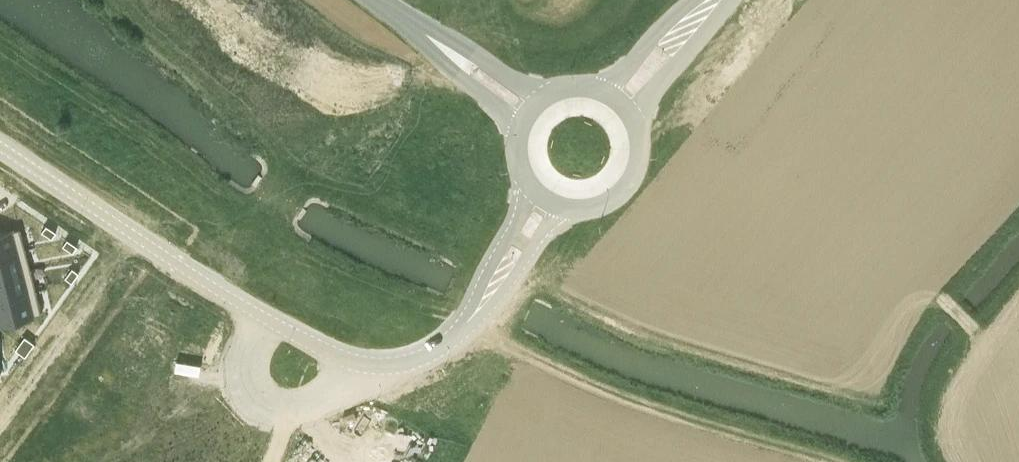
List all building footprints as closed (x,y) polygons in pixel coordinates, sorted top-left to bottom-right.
[(47,225),(42,231),(52,238),(57,232),(47,225)] [(0,234),(0,257),(26,250),(21,229),(0,234)] [(68,239),(63,246),(73,252),(78,246),(68,239)] [(0,257),(0,279),(31,271),(26,250),(0,257)] [(73,268),(66,278),(72,283),(79,273),(73,268)] [(0,279),(0,301),(37,292),(31,271),(0,279)] [(49,272),(44,278),(60,291),(65,285),(49,272)] [(0,301),(0,323),(42,313),(37,292),(0,301)] [(25,336),(20,342),(30,349),(35,343),(25,336)] [(20,342),(16,349),(25,356),(30,349),(20,342)]
